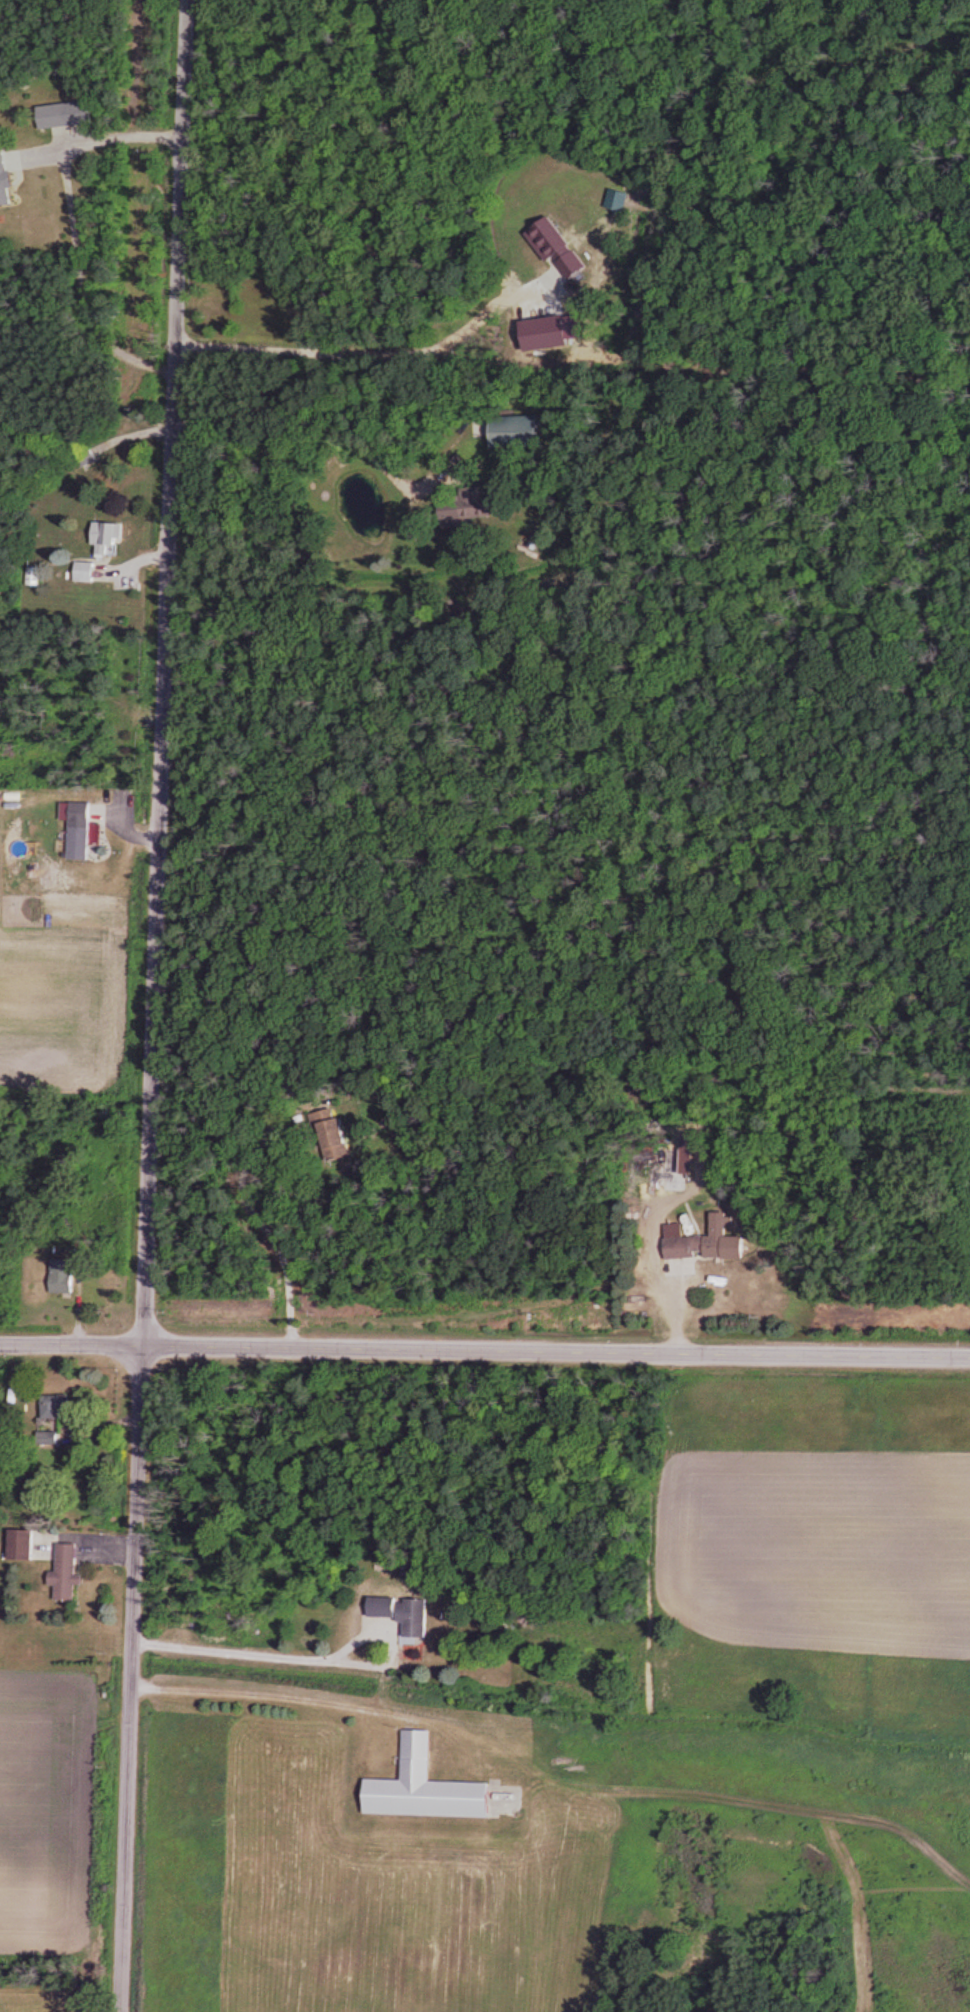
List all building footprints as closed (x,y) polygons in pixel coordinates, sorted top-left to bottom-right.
[(40,130),(74,125),(71,102),(36,107),(40,130)] [(16,206),(15,188),(18,188),(16,151),(0,152),(0,207),(16,206)] [(620,211),(624,192),(605,188),(601,206),(620,211)] [(553,266),(561,260),(574,282),(591,272),(556,216),(532,231),(553,266)] [(546,420),(517,420),(517,440),(546,440),(546,420)] [(484,496),(479,512),(496,518),(501,502),(484,496)] [(121,523),(93,523),(93,544),(98,544),(98,557),(121,557),(121,523)] [(98,582),(98,562),(75,562),(75,582),(98,582)] [(97,860),(98,803),(73,803),(73,860),(97,860)] [(335,1119),(335,1110),(325,1110),(325,1144),(349,1144),(349,1119),(335,1119)] [(694,1150),(662,1150),(662,1173),(694,1173),(694,1150)] [(634,1186),(659,1186),(659,1153),(634,1153),(634,1186)] [(668,1259),(752,1259),(752,1237),(732,1237),(732,1213),(717,1213),(717,1238),(668,1238),(668,1259)] [(52,1293),(77,1293),(77,1259),(52,1259),(52,1293)] [(74,1408),(74,1394),(47,1394),(47,1418),(66,1418),(66,1408),(74,1408)] [(10,1559),(38,1559),(38,1529),(10,1529),(10,1559)] [(81,1575),(82,1543),(58,1543),(56,1600),(79,1600),(80,1583),(87,1584),(87,1575),(81,1575)] [(424,1599),(361,1596),(360,1615),(390,1616),(390,1621),(397,1622),(396,1635),(422,1636),(424,1599)] [(483,1816),(484,1781),(424,1779),(425,1729),(397,1728),(396,1779),(357,1778),(357,1813),(483,1816)]
